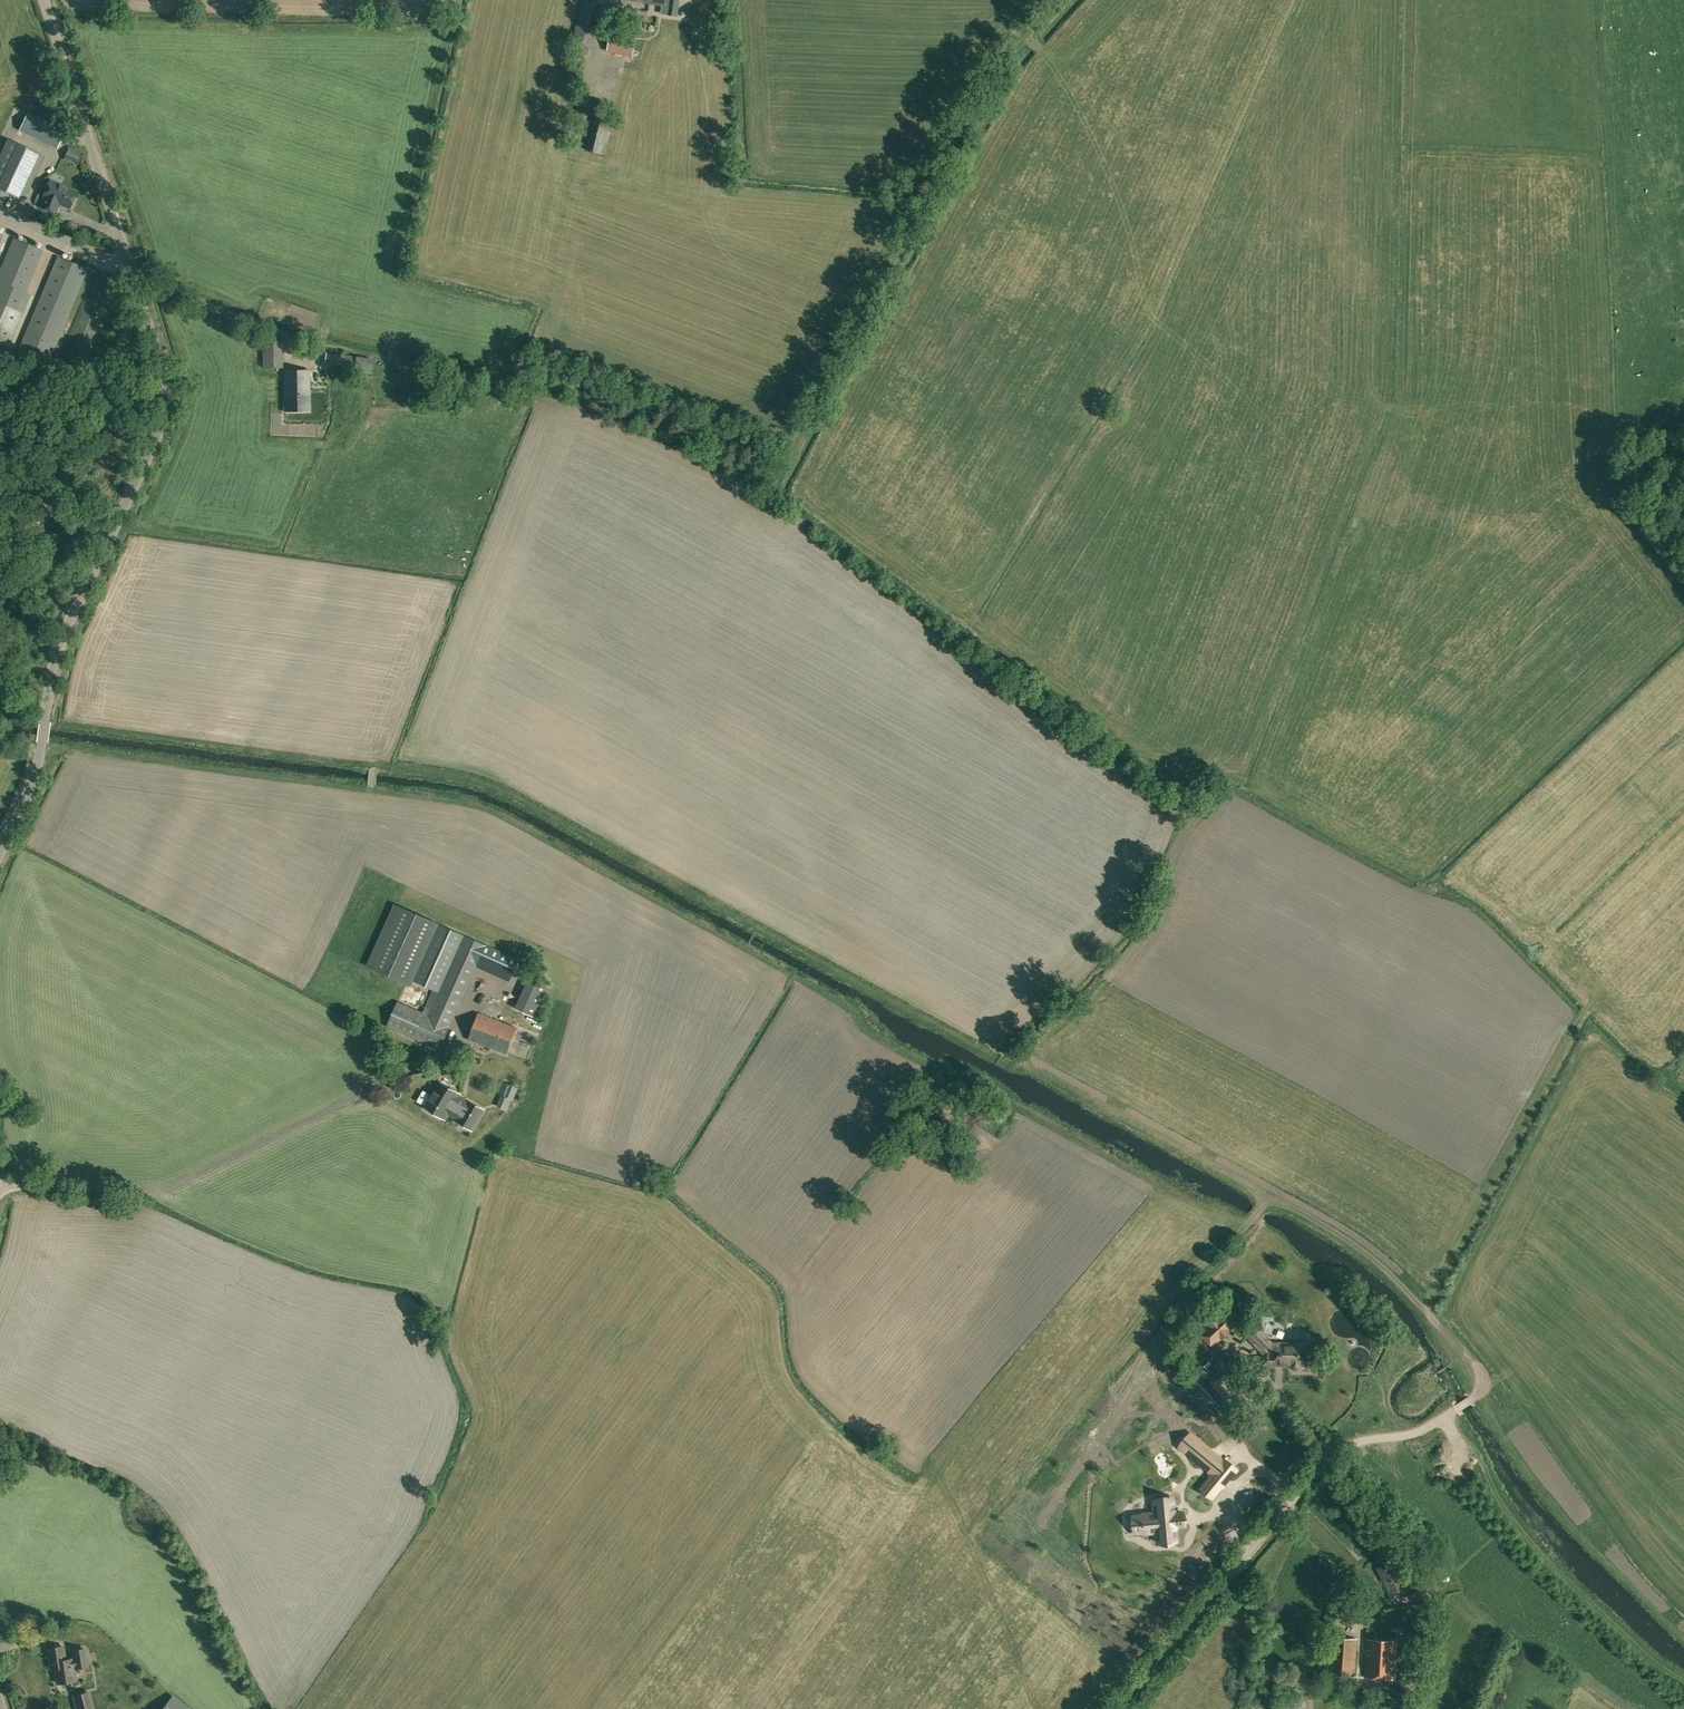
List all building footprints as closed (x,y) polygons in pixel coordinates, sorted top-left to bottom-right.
[(573,43),(574,43),(572,52),(587,56),(590,47),(591,48),(602,5),(584,0),(583,0),(572,42),(573,43)] [(649,2),(649,3),(663,5),(662,13),(676,15),(678,0),(649,0),(649,2)] [(632,59),(637,40),(612,34),(607,52),(632,59)] [(58,149),(66,131),(27,113),(19,131),(58,149)] [(605,156),(614,120),(597,115),(587,150),(605,156)] [(24,201),(44,157),(8,140),(0,157),(0,190),(24,201)] [(70,208),(76,192),(50,181),(43,197),(45,197),(40,207),(55,214),(60,203),(70,208)] [(18,311),(43,251),(14,239),(0,272),(0,359),(3,360),(23,313),(18,311)] [(16,355),(46,368),(52,353),(87,269),(58,257),(16,355)] [(264,341),(264,368),(284,368),(284,342),(284,341),(264,341)] [(379,364),(372,363),(373,359),(357,356),(339,353),(339,354),(326,353),(325,364),(338,365),(355,368),(355,371),(371,374),(377,375),(379,364)] [(310,411),(310,370),(284,371),(284,411),(310,411)] [(388,1026),(398,1031),(440,1049),(477,968),(509,982),(519,960),(487,945),(438,923),(394,903),(366,966),(411,986),(414,980),(433,989),(423,1012),(409,1006),(399,1002),(388,1026)] [(779,976),(765,982),(771,996),(785,990),(779,976)] [(551,987),(530,978),(517,1009),(537,1018),(551,987)] [(507,1054),(517,1027),(479,1014),(469,1040),(507,1054)] [(460,1094),(440,1082),(425,1107),(445,1119),(448,1113),(459,1119),(458,1121),(472,1130),(484,1110),(470,1101),(469,1102),(458,1096),(460,1094)] [(1213,1346),(1237,1323),(1225,1310),(1201,1333),(1213,1346)] [(1301,1365),(1301,1364),(1307,1364),(1309,1362),(1309,1354),(1313,1351),(1313,1346),(1309,1343),(1305,1343),(1301,1346),(1301,1350),(1292,1350),(1292,1346),(1290,1344),(1277,1344),(1274,1347),(1261,1333),(1261,1332),(1258,1328),(1256,1328),(1255,1327),(1247,1335),(1265,1353),(1264,1363),(1276,1363),(1278,1361),(1283,1361),(1283,1363),(1291,1364),(1291,1365),(1291,1366),(1292,1367),(1293,1368),(1294,1369),(1295,1369),(1296,1369),(1297,1369),(1298,1369),(1299,1368),(1300,1367),(1301,1366),(1301,1365)] [(1232,1390),(1227,1385),(1237,1375),(1221,1359),(1214,1366),(1219,1371),(1209,1380),(1225,1396),(1232,1390)] [(1198,1442),(1188,1454),(1212,1474),(1207,1480),(1221,1491),(1235,1473),(1198,1442)] [(1151,1544),(1170,1548),(1173,1533),(1182,1535),(1185,1522),(1176,1520),(1179,1505),(1161,1501),(1158,1515),(1143,1512),(1139,1529),(1154,1532),(1151,1544)] [(1354,1526),(1347,1520),(1343,1524),(1349,1531),(1354,1526)] [(1391,1594),(1406,1587),(1398,1572),(1399,1571),(1394,1561),(1378,1569),(1391,1594)] [(1358,1638),(1333,1636),(1330,1673),(1354,1675),(1358,1638)] [(1396,1640),(1368,1638),(1365,1676),(1394,1678),(1396,1640)] [(55,1668),(57,1683),(75,1680),(72,1666),(76,1665),(76,1668),(87,1666),(84,1649),(73,1650),(75,1660),(71,1660),(71,1659),(65,1660),(62,1646),(47,1649),(51,1669),(55,1668)] [(88,1692),(74,1696),(77,1708),(93,1708),(88,1692)] [(172,1696),(162,1708),(189,1708),(172,1696)] [(1303,1698),(1280,1699),(1280,1708),(1304,1708),(1303,1698)]
